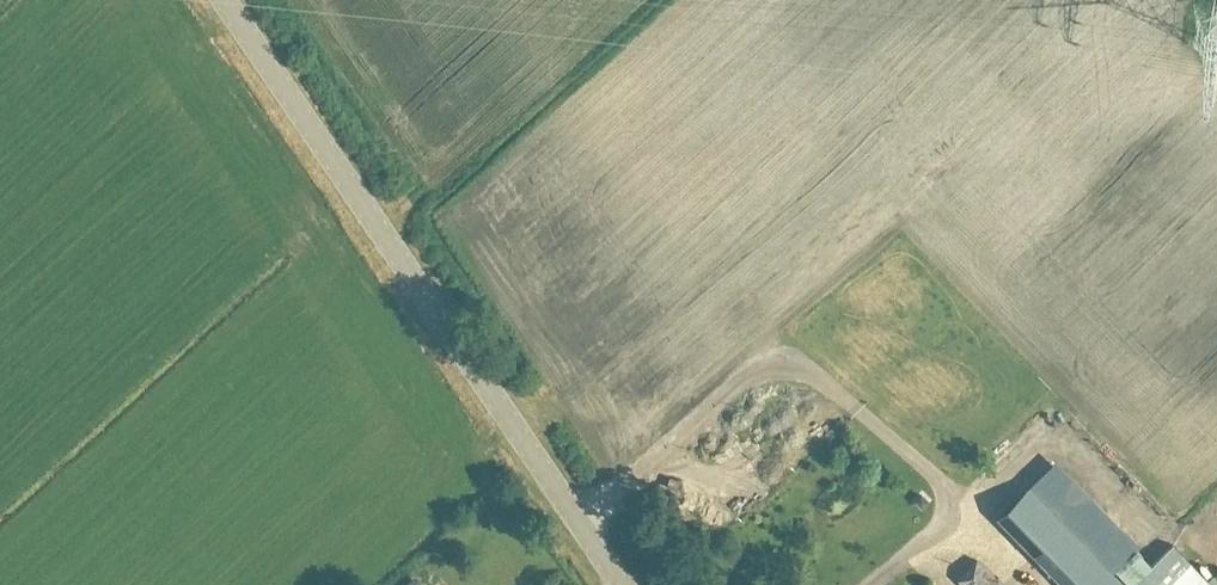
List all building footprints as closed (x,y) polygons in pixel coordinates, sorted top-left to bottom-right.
[(1003,459),(1021,448),(1013,435),(995,447),(1003,459)] [(1066,584),(1122,584),(1027,485),(997,513),(1066,584)] [(992,582),(1007,565),(982,543),(967,560),(992,582)] [(1114,567),(1131,584),(1214,584),(1191,560),(1169,581),(1135,546),(1114,567)] [(416,574),(404,584),(425,584),(416,574)]
